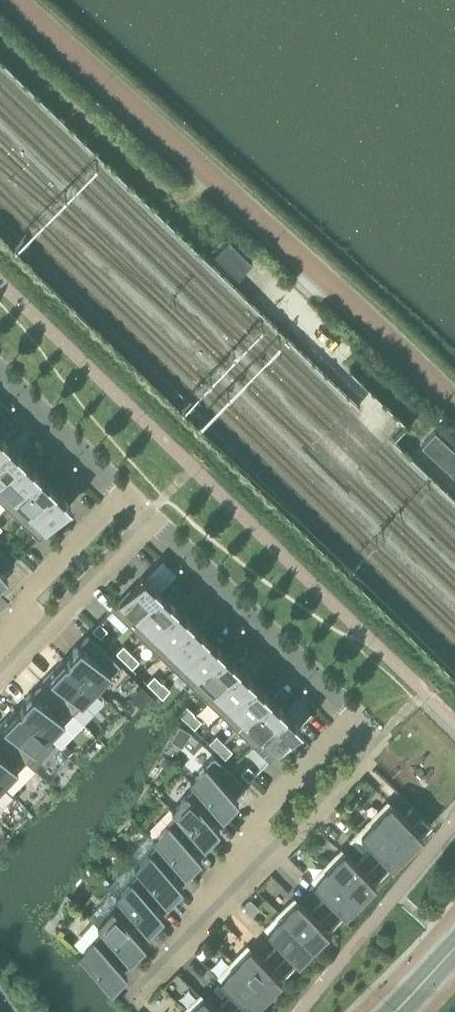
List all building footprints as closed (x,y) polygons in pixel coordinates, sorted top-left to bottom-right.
[(230,240),(215,255),(239,277),(253,262),(230,240)] [(454,476),(454,446),(435,428),(421,443),(454,476)] [(23,458),(8,443),(0,451),(0,482),(23,458)] [(0,482),(0,497),(8,504),(39,473),(23,458),(0,482)] [(24,519),(54,488),(39,473),(8,504),(24,519)] [(54,488),(24,519),(40,535),(71,504),(54,488)] [(19,557),(26,550),(18,542),(11,549),(19,557)] [(15,560),(0,546),(0,576),(15,560)] [(130,622),(160,591),(144,575),(114,606),(130,622)] [(145,637),(176,606),(160,591),(130,622),(145,637)] [(161,652),(191,621),(176,606),(145,637),(161,652)] [(101,636),(108,629),(100,621),(93,628),(101,636)] [(191,621),(161,652),(176,667),(207,636),(191,621)] [(71,654),(67,658),(66,658),(96,687),(120,663),(90,633),(81,643),(80,641),(69,652),(71,654)] [(192,682),(222,651),(207,636),(176,667),(192,682)] [(125,658),(132,651),(124,644),(117,651),(125,658)] [(132,651),(125,658),(133,666),(140,659),(132,651)] [(222,651),(192,682),(207,697),(238,666),(222,651)] [(43,683),(73,712),(96,687),(66,658),(67,658),(65,656),(40,682),(42,683),(43,683)] [(223,712),(254,681),(238,666),(207,697),(223,712)] [(156,688),(163,681),(155,673),(148,681),(156,688)] [(163,681),(156,688),(164,696),(171,688),(163,681)] [(254,681),(223,712),(238,727),(269,696),(254,681)] [(73,712),(43,683),(42,683),(35,691),(33,690),(22,701),(24,702),(20,706),(20,707),(50,736),(73,712)] [(269,696),(238,727),(254,742),(285,711),(269,696)] [(26,760),(50,736),(20,707),(20,706),(18,704),(0,723),(0,736),(26,760)] [(187,719),(193,712),(185,704),(179,711),(187,719)] [(285,711),(254,742),(270,758),(301,727),(285,711)] [(193,712),(187,719),(195,727),(202,719),(193,712)] [(218,749),(225,742),(217,734),(210,741),(218,749)] [(3,785),(26,760),(0,736),(0,782),(3,785)] [(225,742),(218,749),(226,757),(233,749),(225,742)] [(65,745),(61,749),(67,755),(72,751),(65,745)] [(190,780),(195,785),(196,784),(221,808),(222,808),(245,784),(215,754),(190,780)] [(248,765),(241,772),(249,780),(256,773),(248,765)] [(203,837),(212,827),(227,812),(222,808),(221,808),(196,784),(195,785),(172,809),(176,813),(177,813),(203,837)] [(376,819),(407,849),(431,824),(413,806),(404,816),(391,803),(376,819)] [(208,841),(203,837),(177,813),(176,813),(153,837),(158,842),(158,841),(184,866),(185,865),(208,841)] [(407,849),(376,819),(361,834),(374,847),(366,855),(384,873),(407,849)] [(189,870),(185,865),(184,866),(158,841),(158,842),(134,866),(139,871),(140,870),(165,895),(166,894),(189,870)] [(329,867),(360,897),(384,873),(366,855),(357,864),(344,851),(329,867)] [(360,897),(329,867),(314,883),(327,895),(319,904),(337,921),(360,897)] [(171,899),(166,894),(165,895),(140,870),(139,871),(116,895),(120,900),(121,899),(147,924),(147,923),(171,899)] [(152,927),(147,923),(147,924),(121,899),(120,900),(97,924),(102,929),(102,928),(128,952),(129,952),(152,927)] [(337,921),(319,904),(310,912),(297,899),(282,915),(313,945),(337,921)] [(313,945),(282,915),(267,930),(280,943),(272,952),(290,969),(313,945)] [(134,956),(129,952),(128,952),(102,928),(102,929),(78,953),(109,982),(134,956)] [(290,969),(272,952),(264,960),(251,948),(235,963),(266,993),(290,969)] [(235,963),(220,979),(233,991),(225,1000),(237,1011),(248,1011),(266,993),(235,963)] [(225,1000),(216,1009),(203,996),(188,1011),(189,1011),(237,1011),(225,1000)]
